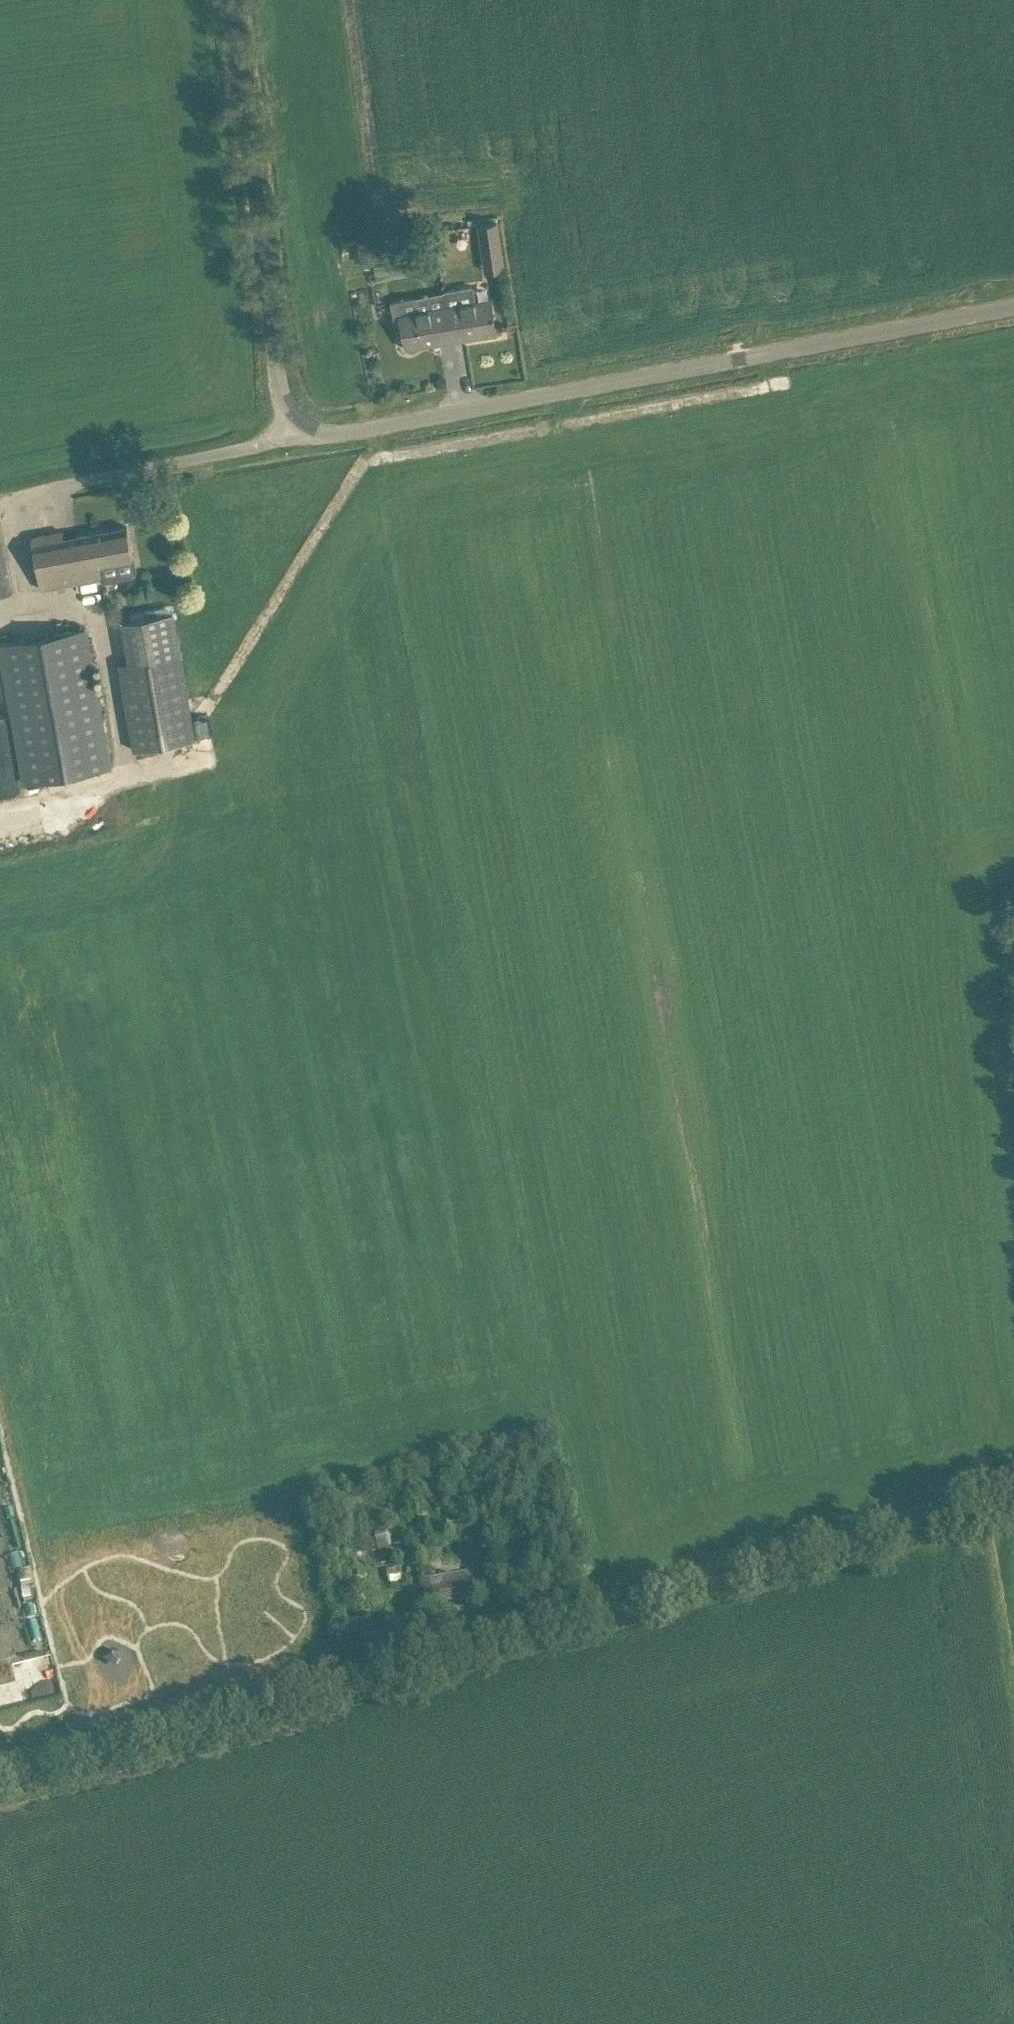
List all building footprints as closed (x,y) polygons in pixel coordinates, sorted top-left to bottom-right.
[(482,250),(500,248),(496,221),(479,224),(482,250)] [(477,301),(474,285),(445,290),(453,338),(497,331),(494,315),(495,315),(495,313),(494,313),(491,298),(477,301)] [(453,338),(445,290),(391,300),(395,317),(401,316),(407,346),(453,338)] [(134,557),(128,525),(64,537),(63,530),(32,536),(41,587),(103,576),(100,563),(134,557)] [(18,591),(14,559),(4,561),(0,532),(0,594),(18,591)] [(135,749),(196,738),(174,611),(124,620),(131,661),(120,663),(135,749)] [(111,767),(88,628),(0,643),(0,660),(20,782),(111,767)] [(476,1530),(463,1533),(469,1560),(482,1557),(476,1530)] [(479,1596),(475,1572),(422,1580),(425,1595),(434,1594),(436,1604),(479,1596)]
